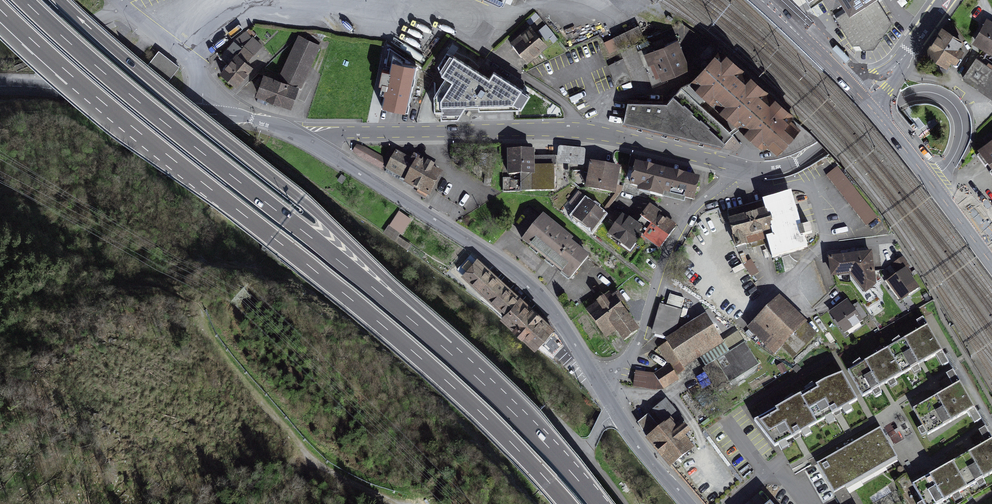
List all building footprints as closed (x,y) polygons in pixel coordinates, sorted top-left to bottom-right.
[(796,9),(807,2),(808,4),(815,0),(790,0),(796,9)] [(830,12),(842,4),(844,8),(834,14),(855,49),(874,48),(892,24),(876,0),(823,0),(830,12)] [(971,43),(991,54),(991,20),(988,17),(971,43)] [(530,24),(511,40),(529,61),(548,45),(530,24)] [(639,24),(613,36),(613,38),(604,42),(609,53),(618,49),(617,47),(644,34),(639,24)] [(942,24),(924,51),(947,65),(951,59),(956,61),(964,48),(961,45),(965,39),(942,24)] [(228,61),(220,72),(236,86),(253,66),(247,60),(263,45),(254,37),(257,34),(252,30),(250,30),(248,29),(234,39),(220,55),(228,61)] [(321,44),(298,33),(278,76),(299,86),(301,87),(321,44)] [(654,42),(637,49),(652,87),(669,80),(667,76),(690,67),(678,38),(676,38),(674,33),(661,38),(663,43),(656,46),(654,42)] [(795,112),(720,45),(689,79),(704,93),(763,147),(767,143),(778,152),(801,126),(791,117),(795,112)] [(493,68),(489,75),(447,49),(438,63),(443,74),(445,75),(434,93),(433,110),(440,110),(440,117),(458,117),(463,108),(522,107),(532,94),(493,68)] [(179,66),(159,50),(146,66),(167,82),(179,66)] [(991,98),(991,61),(984,56),(981,61),(976,57),(962,77),(991,98)] [(623,58),(607,64),(616,86),(632,79),(623,58)] [(416,74),(389,67),(381,105),(407,111),(416,74)] [(299,86),(263,72),(255,95),(291,108),(299,86)] [(704,93),(689,79),(667,101),(627,99),(622,122),(721,145),(733,133),(697,100),(704,93)] [(978,152),(991,172),(991,141),(978,152)] [(385,171),(391,160),(357,144),(353,152),(358,157),(385,171)] [(559,146),(558,148),(557,161),(558,163),(559,163),(582,165),(583,165),(584,163),(585,150),(584,149),(583,148),(560,146),(559,146)] [(535,149),(508,149),(508,174),(520,174),(520,191),(554,190),(554,155),(534,156),(535,149)] [(412,157),(396,150),(391,160),(385,171),(384,172),(429,197),(442,171),(434,166),(435,164),(414,153),(412,157)] [(621,166),(590,160),(585,187),(616,193),(621,166)] [(700,177),(635,161),(629,185),(638,187),(637,190),(663,197),(664,193),(695,200),(700,177)] [(878,217),(837,167),(826,175),(867,226),(878,217)] [(346,177),(341,173),(337,180),(342,183),(346,177)] [(594,204),(578,191),(569,203),(577,210),(572,216),(591,231),(607,210),(596,202),(594,204)] [(792,191),(726,210),(736,248),(767,239),(772,257),(808,247),(792,191)] [(677,225),(650,203),(640,216),(642,218),(637,223),(647,230),(642,236),(659,249),(677,225)] [(399,209),(389,224),(401,232),(402,233),(412,218),(399,209)] [(573,237),(543,213),(521,240),(570,279),(590,254),(571,240),(573,237)] [(637,223),(629,217),(628,218),(622,214),(607,234),(631,251),(642,236),(647,230),(637,223)] [(389,224),(383,232),(408,249),(412,244),(399,234),(401,232),(389,224)] [(872,250),(828,256),(831,277),(850,275),(865,294),(877,285),(872,250)] [(555,326),(477,257),(476,258),(471,254),(457,269),(462,274),(461,275),(503,313),(500,317),(535,348),(555,326)] [(911,266),(903,256),(885,269),(892,277),(886,282),(901,302),(920,288),(911,274),(912,273),(909,268),(911,266)] [(639,330),(611,291),(585,310),(606,339),(616,331),(623,341),(639,330)] [(667,305),(660,303),(651,334),(667,337),(677,331),(682,310),(681,309),(684,298),(669,294),(667,305)] [(808,321),(780,294),(747,328),(775,355),(782,348),(794,359),(817,334),(807,323),(808,321)] [(847,299),(828,312),(844,335),(863,321),(863,320),(868,317),(858,302),(852,306),(847,299)] [(666,341),(656,347),(668,364),(677,376),(685,371),(684,368),(700,358),(706,367),(715,361),(730,383),(759,364),(745,342),(729,352),(706,313),(677,331),(667,337),(664,339),(666,341)] [(927,325),(847,370),(863,397),(942,352),(927,325)] [(937,358),(942,369),(948,366),(943,355),(937,358)] [(654,373),(636,370),(633,387),(655,390),(664,390),(679,380),(677,376),(668,364),(654,373)] [(824,379),(754,420),(775,447),(858,400),(842,372),(824,379)] [(975,409),(960,382),(912,408),(927,435),(975,409)] [(665,398),(637,422),(648,436),(645,438),(670,468),(695,447),(686,436),(691,431),(683,422),(684,421),(665,398)] [(977,412),(970,414),(973,426),(980,424),(977,412)] [(816,463),(839,503),(854,503),(845,488),(898,457),(881,427),(816,463)] [(991,438),(912,484),(924,503),(938,503),(991,473),(991,439),(991,438)]
